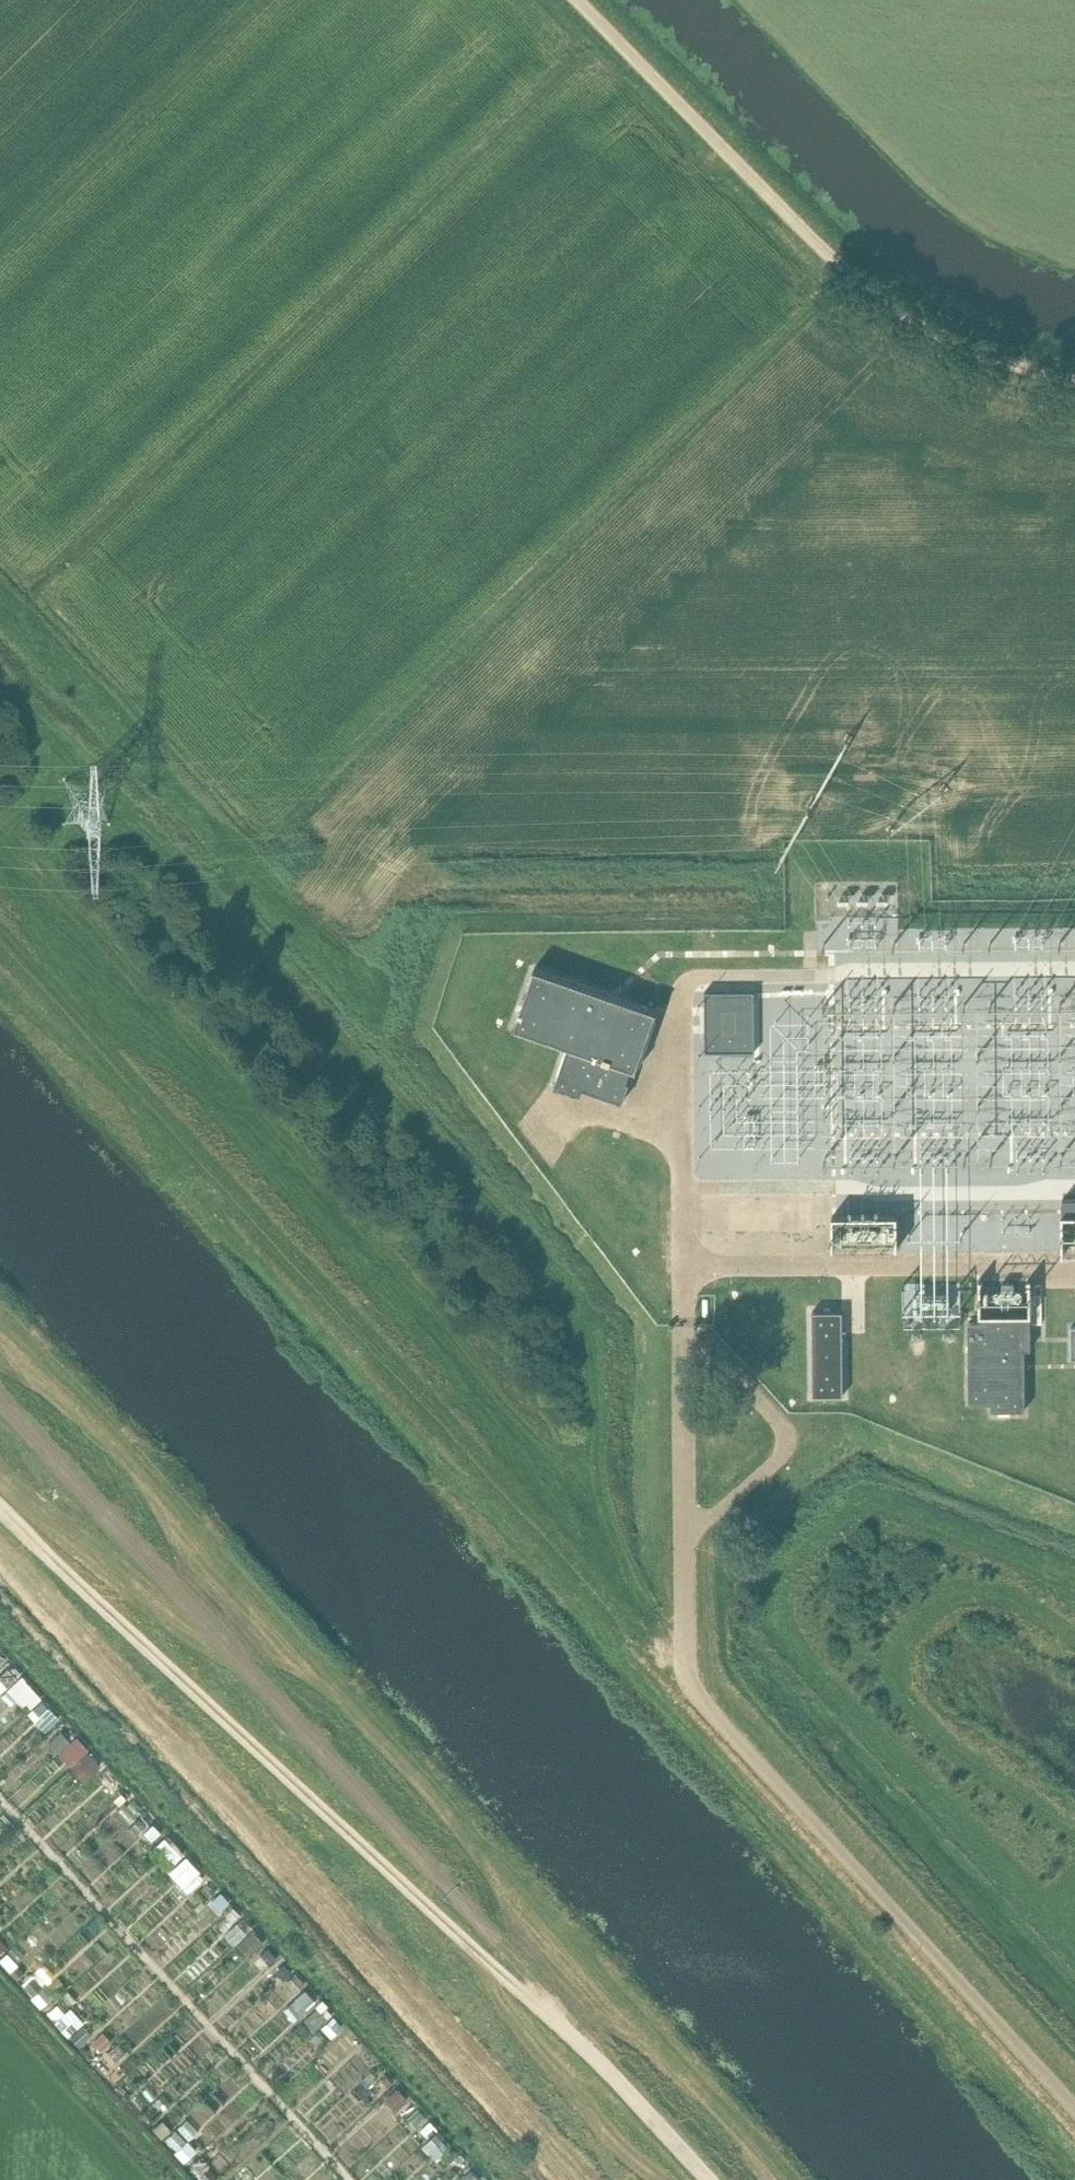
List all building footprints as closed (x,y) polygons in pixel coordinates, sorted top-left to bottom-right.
[(534,970),(535,970),(515,1026),(514,1026),(514,1027),(568,1046),(554,1086),(581,1096),(584,1089),(623,1102),(630,1082),(627,1081),(631,1068),(637,1070),(637,1069),(636,1068),(656,1013),(657,1013),(657,1011),(534,968),(534,970)] [(755,991),(706,991),(706,1051),(756,1051),(755,991)] [(1062,1214),(1062,1260),(1074,1260),(1074,1199),(1063,1199),(1063,1214),(1062,1214)] [(897,1216),(832,1216),(833,1254),(898,1253),(897,1216)] [(981,1311),(981,1282),(983,1282),(983,1280),(982,1280),(982,1279),(980,1279),(980,1316),(981,1316),(982,1316),(982,1322),(969,1323),(970,1403),(991,1403),(992,1410),(1025,1410),(1024,1348),(1030,1349),(1030,1324),(1042,1324),(1041,1295),(1031,1295),(1031,1279),(1029,1279),(1029,1280),(1027,1280),(1027,1281),(1029,1281),(1029,1311),(981,1311)] [(818,1395),(848,1395),(848,1311),(818,1311),(818,1395)] [(52,1727),(63,1717),(28,1675),(16,1685),(52,1727)] [(81,1734),(74,1740),(65,1730),(52,1741),(86,1780),(106,1762),(81,1734)] [(95,1779),(110,1785),(114,1773),(100,1768),(95,1779)] [(237,1908),(221,1923),(251,1957),(268,1942),(237,1908)] [(257,1961),(269,1970),(281,1955),(270,1946),(257,1961)] [(290,2003),(298,2017),(322,2002),(314,1988),(290,2003)] [(309,2019),(330,2041),(346,2027),(326,2004),(309,2019)] [(403,2119),(420,2104),(408,2091),(391,2106),(403,2119)] [(214,2118),(204,2107),(168,2140),(188,2162),(202,2149),(192,2138),(214,2118)] [(436,2135),(426,2147),(441,2159),(451,2148),(436,2135)]
